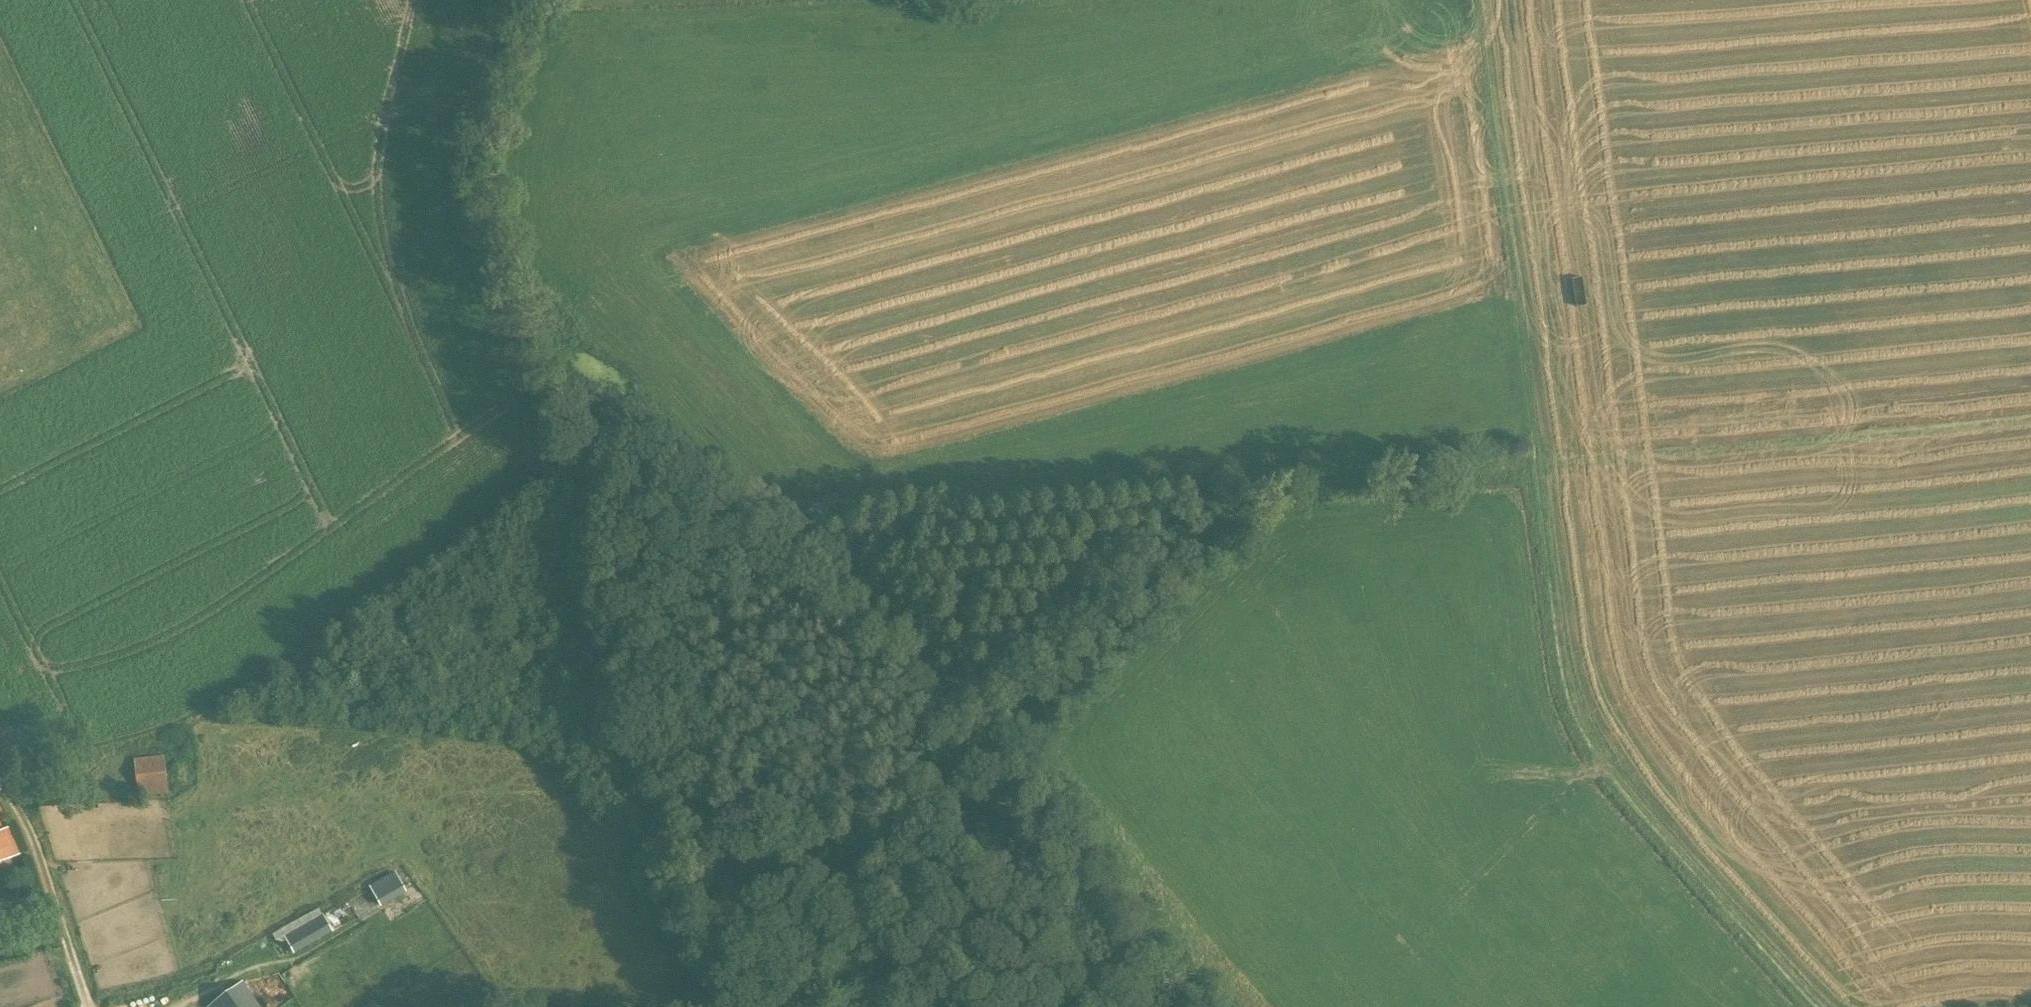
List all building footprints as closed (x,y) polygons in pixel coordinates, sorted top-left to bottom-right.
[(163,749),(134,752),(138,798),(167,794),(163,749)] [(18,855),(7,830),(3,832),(0,825),(0,863),(18,855)] [(395,872),(370,885),(381,905),(406,892),(395,872)] [(283,935),(294,953),(332,932),(322,913),(283,935)] [(257,1001),(243,982),(208,1006),(249,1006),(257,1001)] [(117,1006),(163,1006),(159,992),(116,1002),(117,1006)]
